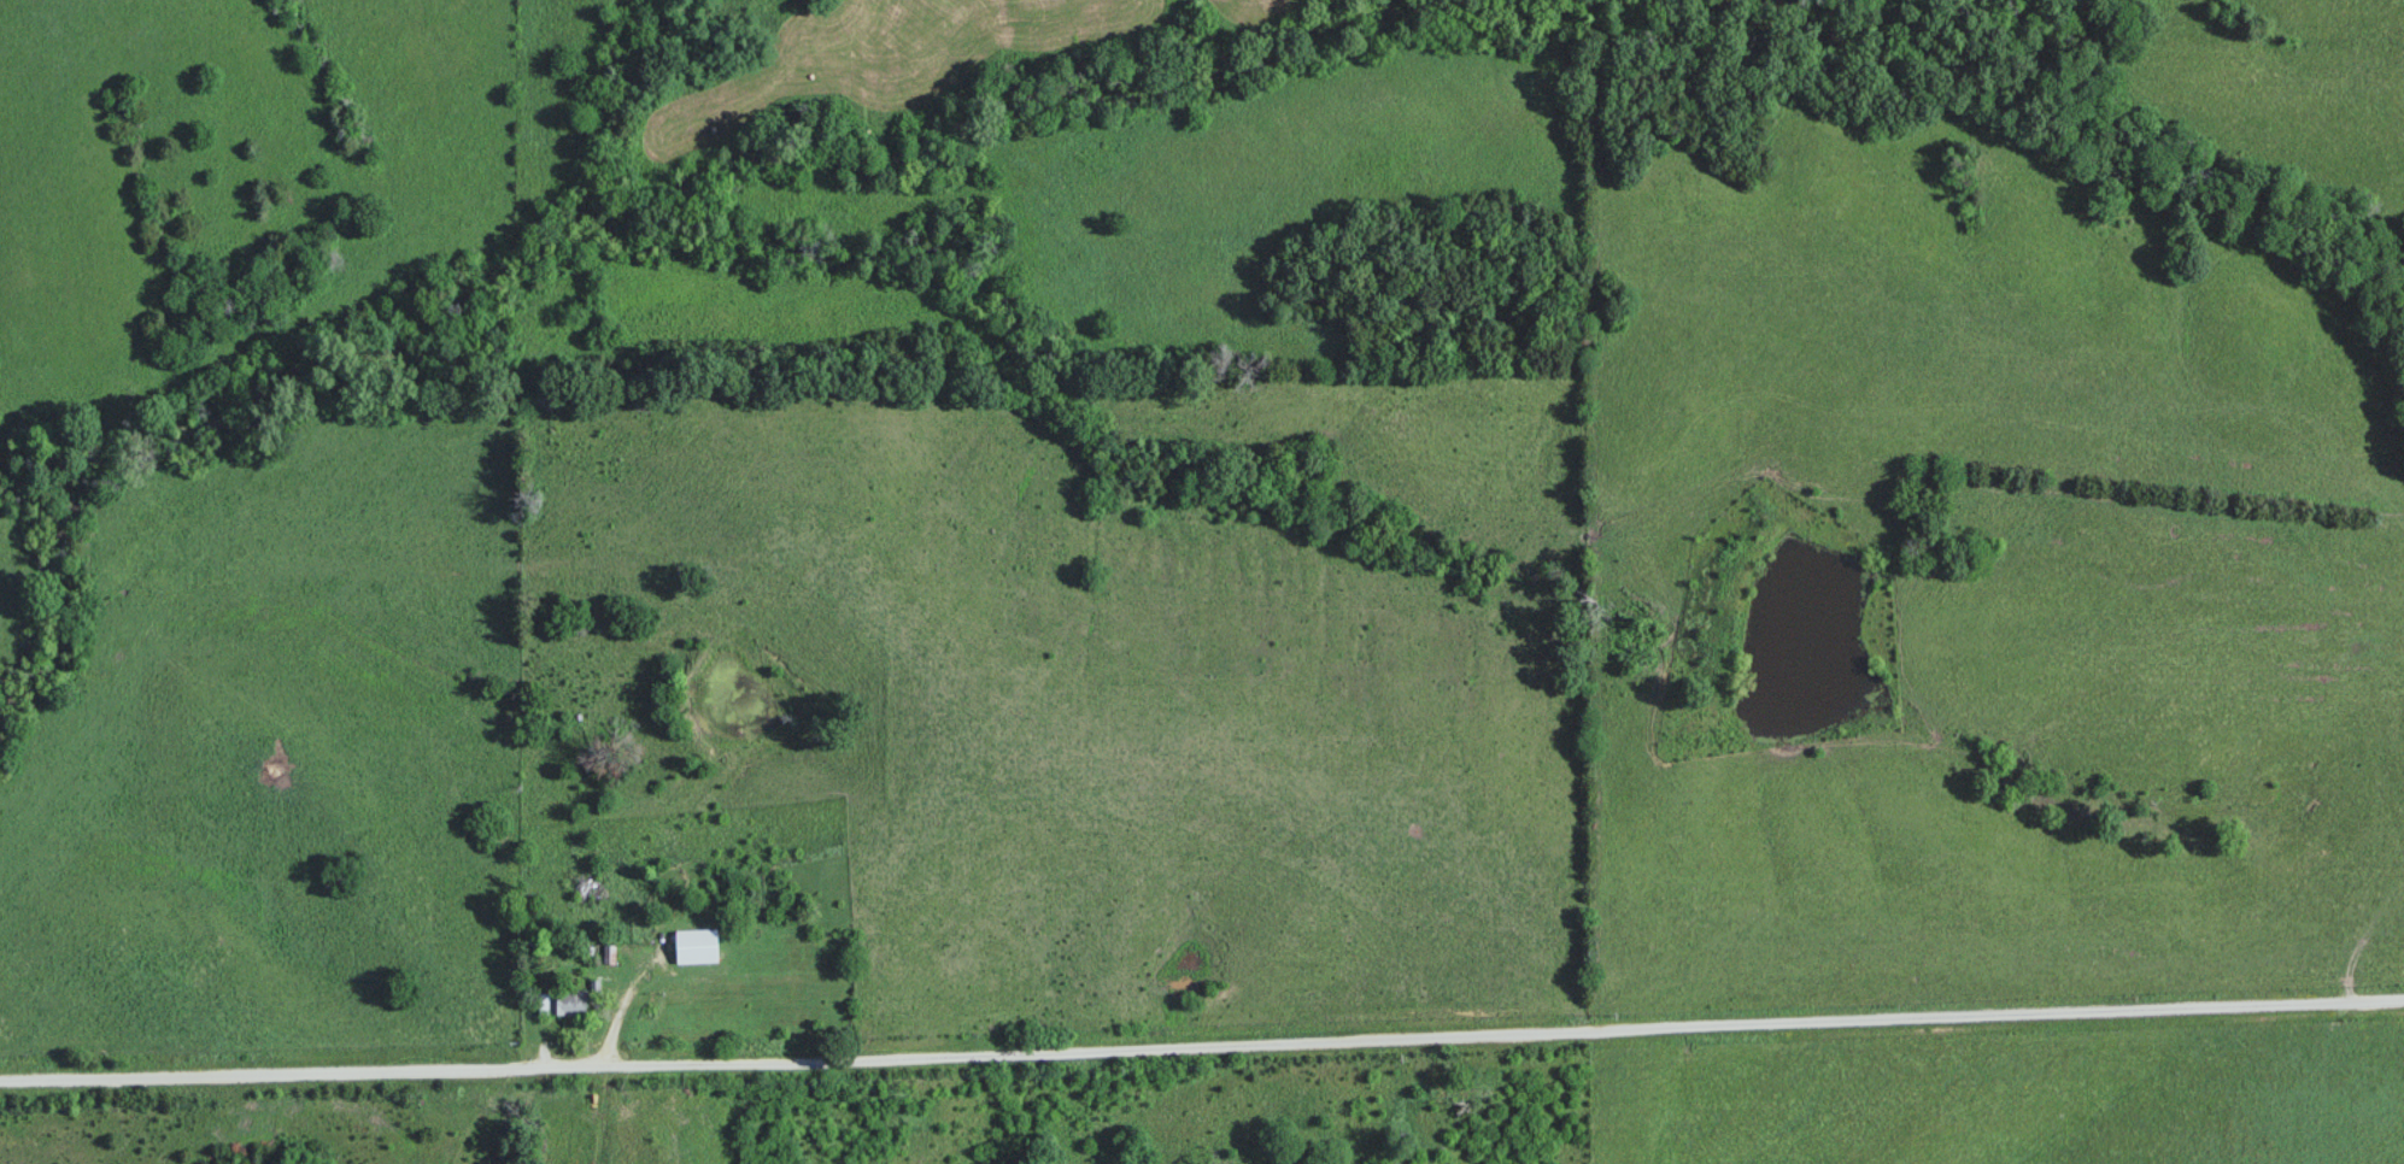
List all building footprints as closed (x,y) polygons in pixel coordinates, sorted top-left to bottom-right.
[(540,1016),(590,1016),(590,992),(540,992),(540,1016)]
